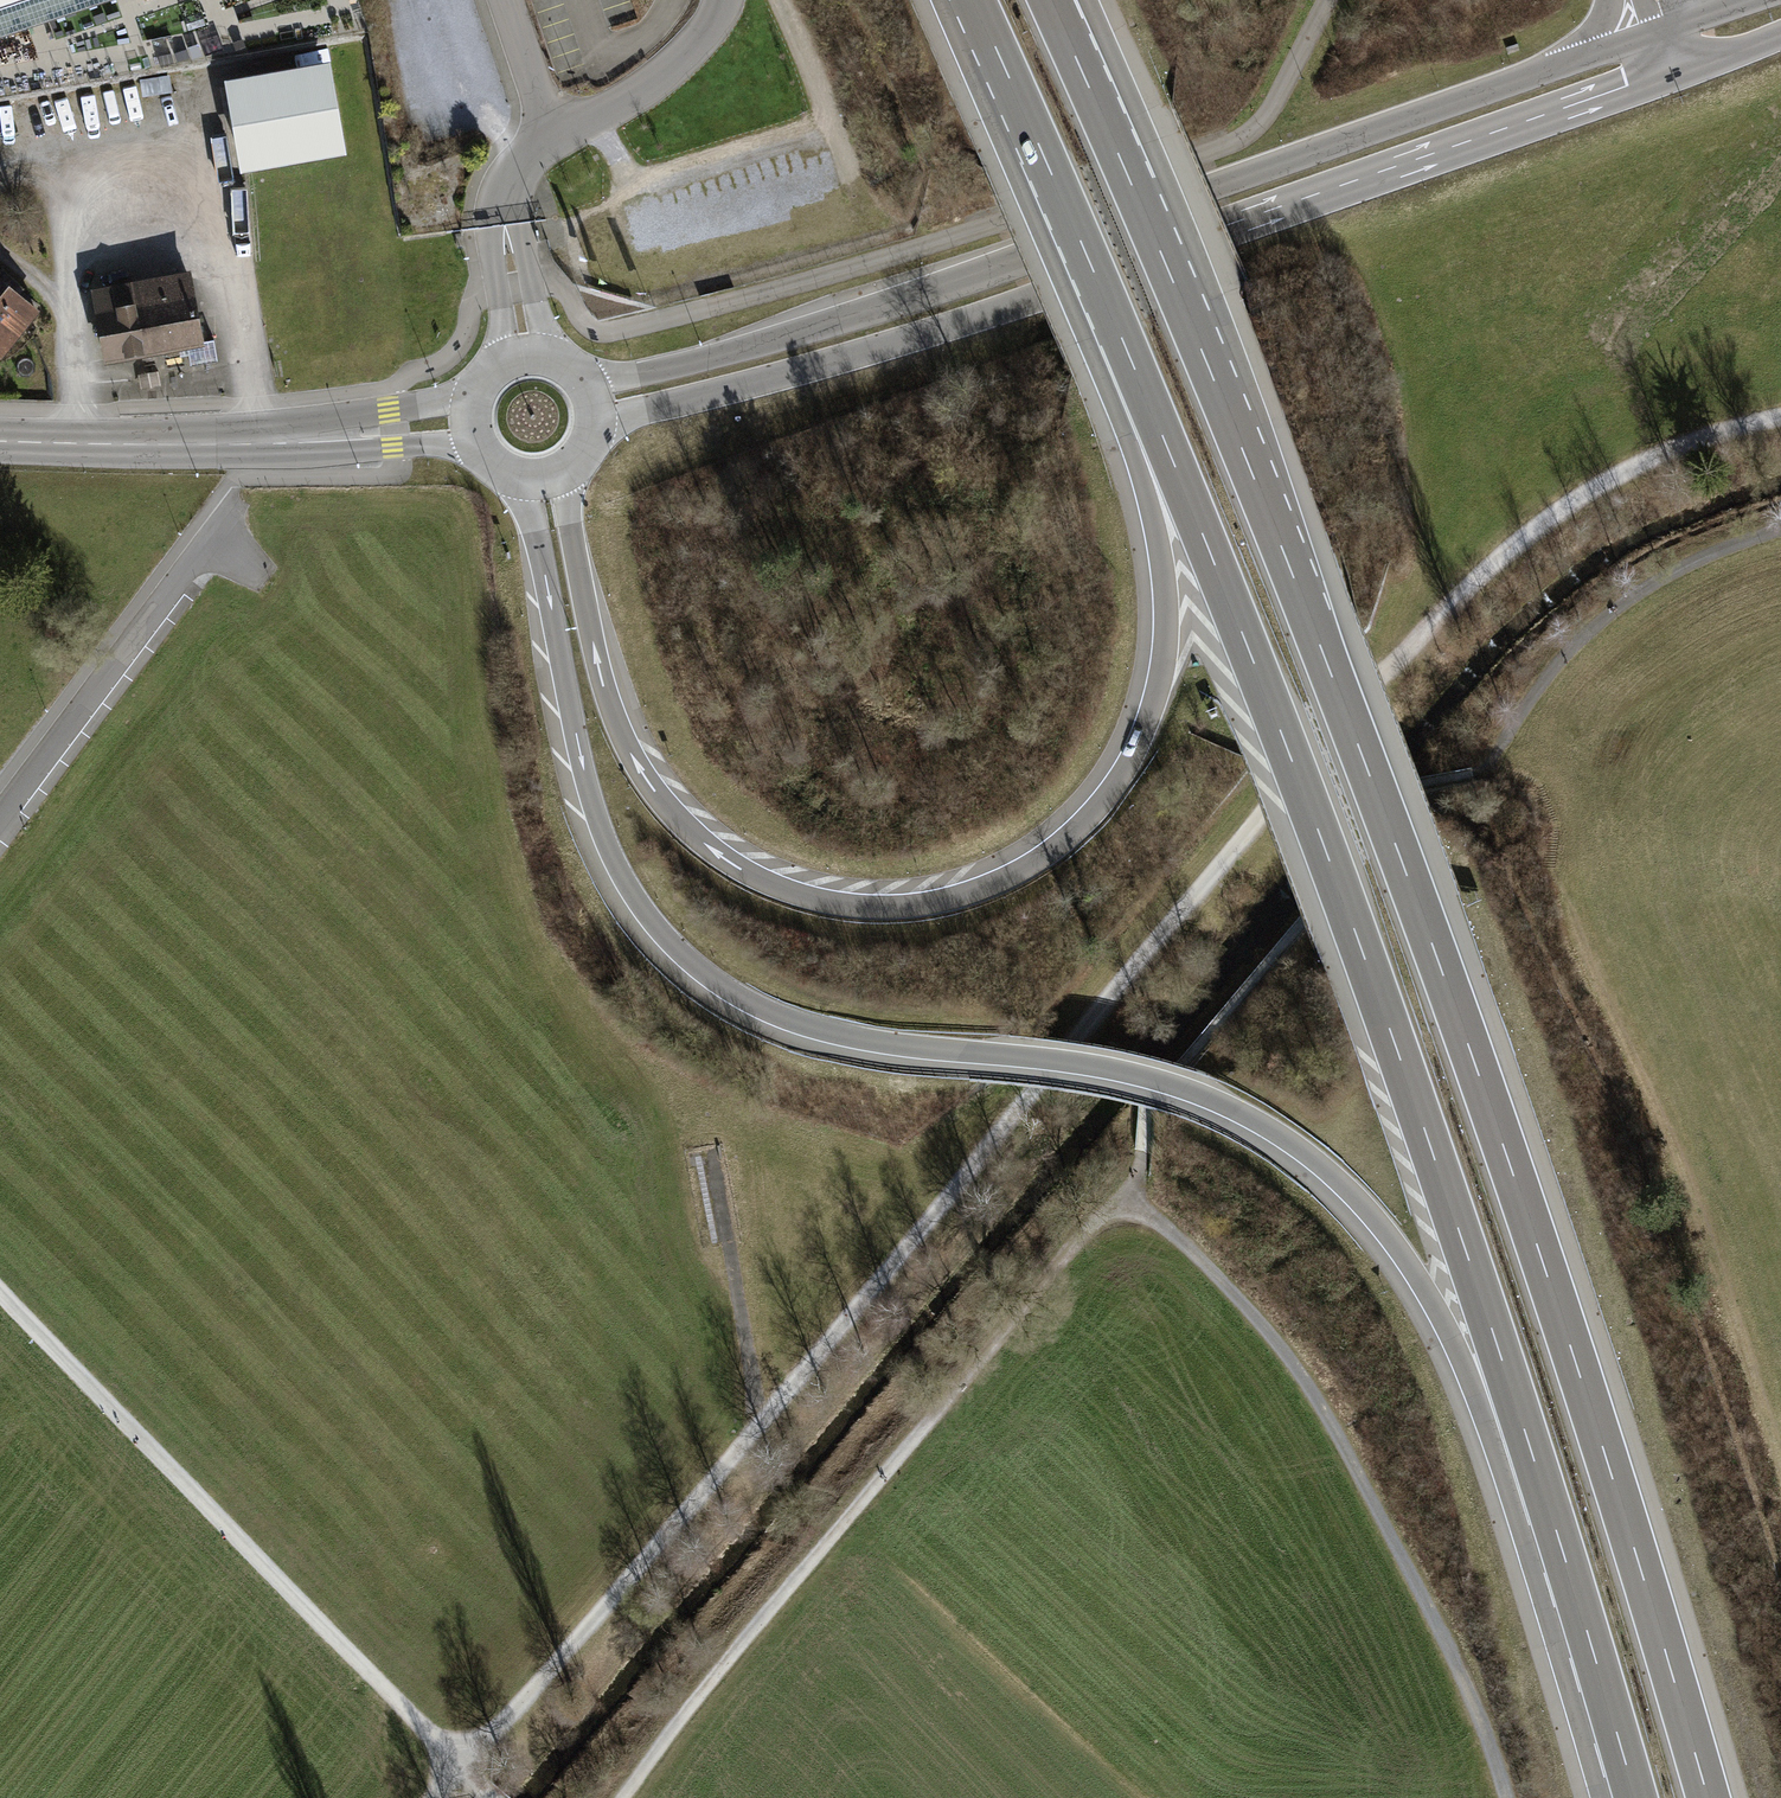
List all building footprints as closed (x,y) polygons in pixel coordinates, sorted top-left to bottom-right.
[(331,64),(225,81),(240,173),(346,156),(331,64)] [(190,272),(90,291),(105,366),(205,346),(190,272)] [(38,313),(0,282),(0,358),(38,313)]
